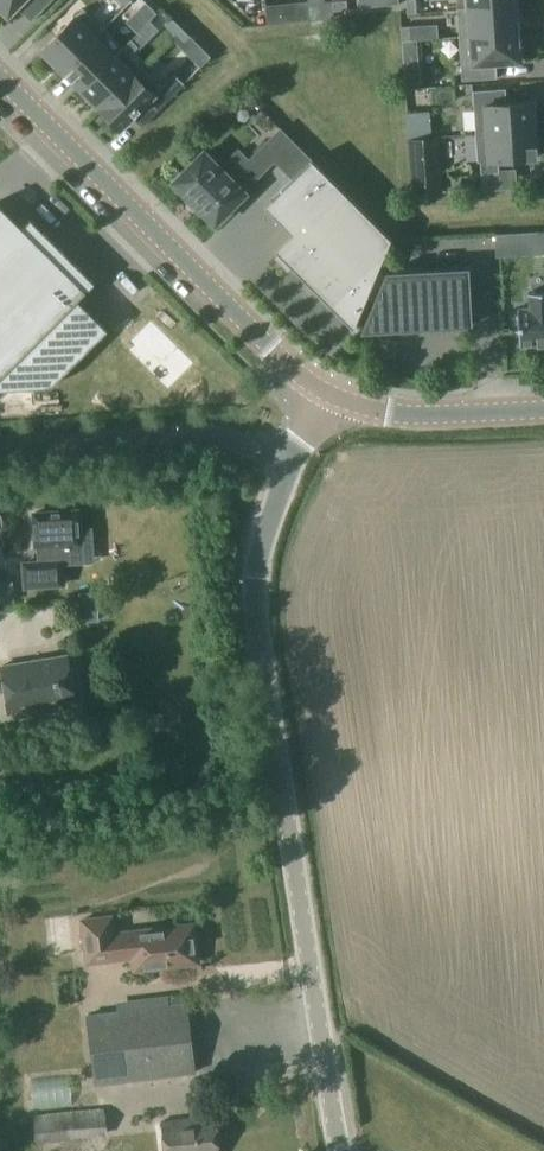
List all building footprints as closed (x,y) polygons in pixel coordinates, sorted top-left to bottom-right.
[(7,16),(23,0),(0,0),(0,9),(7,16)] [(332,1),(333,11),(347,9),(346,0),(345,0),(332,1)] [(407,13),(417,12),(416,0),(406,0),(407,13)] [(468,8),(457,9),(457,10),(516,6),(515,0),(468,0),(468,8)] [(147,3),(140,10),(150,20),(157,13),(147,3)] [(516,6),(457,10),(459,37),(518,33),(516,6)] [(83,8),(42,50),(62,70),(103,28),(83,8)] [(307,11),(308,20),(323,19),(322,9),(307,11)] [(181,27),(171,17),(164,24),(174,34),(181,27)] [(410,26),(401,26),(402,41),(411,40),(410,26)] [(174,34),(184,43),(191,37),(181,27),(174,34)] [(104,29),(103,28),(62,70),(81,89),(123,47),(122,47),(114,55),(96,37),(104,29)] [(518,33),(459,37),(462,80),(497,78),(496,63),(520,61),(518,33)] [(99,108),(100,109),(142,66),(130,54),(139,45),(132,38),(123,47),(81,89),(99,107),(99,108)] [(404,67),(417,66),(417,58),(403,59),(404,67)] [(162,86),(142,66),(100,109),(120,129),(162,86)] [(505,89),(472,91),(475,134),(534,129),(532,101),(506,103),(505,89)] [(534,129),(475,134),(477,162),(480,162),(481,173),(499,172),(498,161),(536,158),(534,129)] [(242,191),(280,154),(268,141),(230,179),(203,152),(174,182),(215,222),(244,193),(242,191)] [(427,192),(424,155),(410,156),(409,156),(412,193),(427,192)] [(311,159),(264,206),(291,233),(274,250),(278,253),(275,256),(287,267),(289,265),(353,328),(391,239),(311,159)] [(107,330),(77,300),(94,283),(30,219),(22,227),(0,205),(0,390),(51,387),(107,330)] [(363,331),(471,325),(468,268),(386,273),(363,331)] [(528,293),(529,307),(517,308),(519,346),(543,345),(543,292),(528,293)] [(23,565),(26,588),(63,584),(60,561),(57,561),(55,546),(78,543),(73,510),(30,515),(34,548),(44,546),(46,562),(23,565)] [(80,622),(98,621),(97,592),(79,593),(80,622)] [(9,712),(74,701),(66,655),(1,666),(9,712)] [(82,919),(87,963),(138,957),(139,970),(162,967),(162,964),(195,960),(192,927),(164,930),(164,927),(129,931),(130,934),(115,936),(112,916),(82,919)] [(176,996),(100,1002),(100,1014),(75,1016),(81,1086),(182,1078),(176,996)] [(64,1072),(12,1078),(14,1096),(29,1094),(30,1106),(21,1106),(23,1124),(74,1118),(72,1101),(58,1102),(57,1091),(66,1090),(64,1072)]
